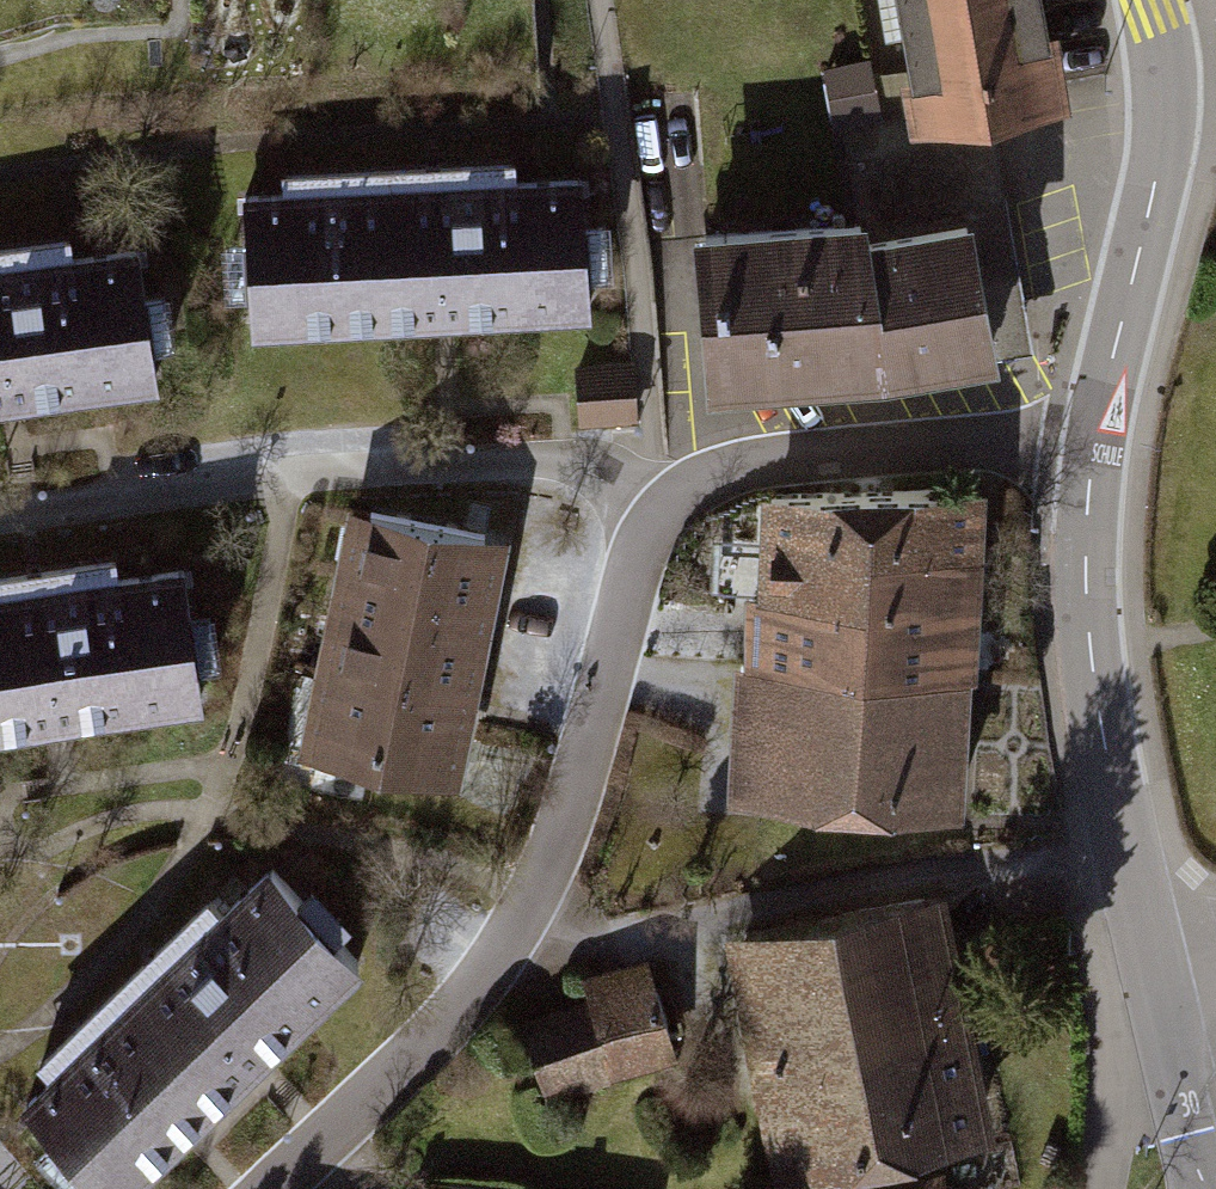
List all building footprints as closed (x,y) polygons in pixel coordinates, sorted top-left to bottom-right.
[(909,111),(912,127),(962,120),(1063,104),(1044,0),(887,0),(909,111)] [(703,223),(694,224),(708,391),(741,389),(887,377),(1000,354),(962,120),(912,127),(909,111),(833,125),(846,210),(703,223)] [(581,183),(249,209),(260,347),(443,333),(592,322),(581,183)] [(17,400),(155,380),(149,342),(174,338),(166,284),(141,288),(135,244),(0,264),(0,402),(17,400)] [(574,363),(578,425),(637,421),(633,359),(574,363)] [(865,676),(875,493),(763,487),(753,670),(865,676)] [(865,676),(969,682),(979,499),(875,493),(865,676)] [(458,784),(509,549),(353,515),(302,751),(458,784)] [(0,585),(0,726),(209,699),(190,560),(0,585)] [(962,816),(969,682),(865,676),(753,670),(746,805),(962,816)] [(274,862),(25,1095),(56,1127),(38,1145),(75,1185),(94,1167),(114,1188),(131,1188),(184,1140),(268,1061),(308,1024),(371,965),(342,935),(361,918),(321,876),(303,893),(274,862)] [(942,903),(834,925),(884,1169),(993,1144),(942,903)] [(729,947),(778,1188),(784,1188),(884,1169),(834,925),(729,947)] [(587,987),(621,1093),(678,1074),(644,968),(587,987)] [(587,987),(520,1008),(554,1114),(621,1093),(587,987)] [(908,1175),(908,1188),(946,1188),(946,1175),(908,1175)]
